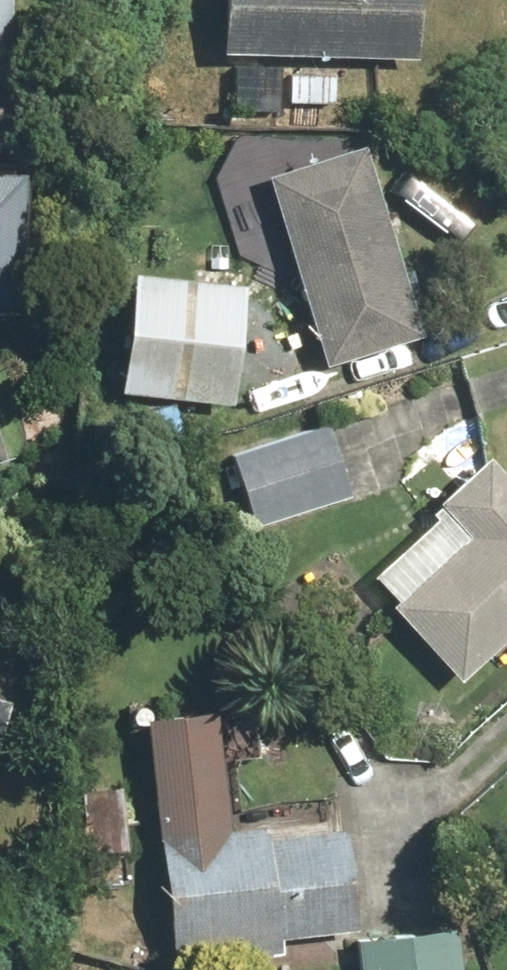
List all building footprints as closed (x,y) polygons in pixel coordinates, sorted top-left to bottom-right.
[(11,0),(0,0),(0,60),(9,60),(11,0)] [(222,52),(411,59),(413,0),(224,0),(222,52)] [(332,107),(334,76),(283,74),(283,69),(231,66),(229,110),(281,113),(281,105),(332,107)] [(364,149),(263,182),(324,369),(425,336),(364,149)] [(31,314),(38,179),(0,177),(0,312),(31,314)] [(235,401),(240,283),(127,278),(121,395),(235,401)] [(231,458),(255,527),(351,493),(327,425),(231,458)] [(506,639),(506,472),(489,452),(434,502),(442,510),(369,577),(393,602),(387,607),(458,684),(506,639)] [(217,717),(147,724),(170,949),(244,942),(246,959),(284,955),(282,938),(356,930),(345,822),(228,834),(217,717)] [(360,969),(461,969),(458,933),(357,942),(360,969)]
